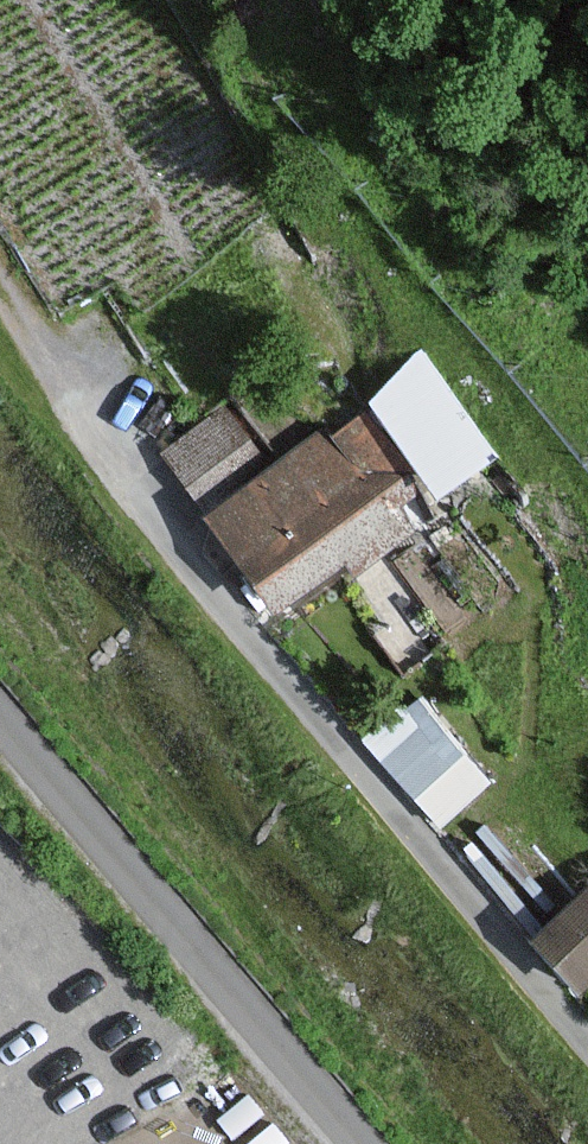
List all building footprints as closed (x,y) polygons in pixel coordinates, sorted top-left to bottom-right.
[(418,485),(367,418),(334,443),(324,431),(269,472),(224,412),(168,455),(214,515),(208,519),(279,612),(395,524),(385,511),(418,485)] [(425,817),(489,780),(434,686),(370,723),(425,817)] [(534,942),(579,990),(587,981),(587,891),(534,942)]
